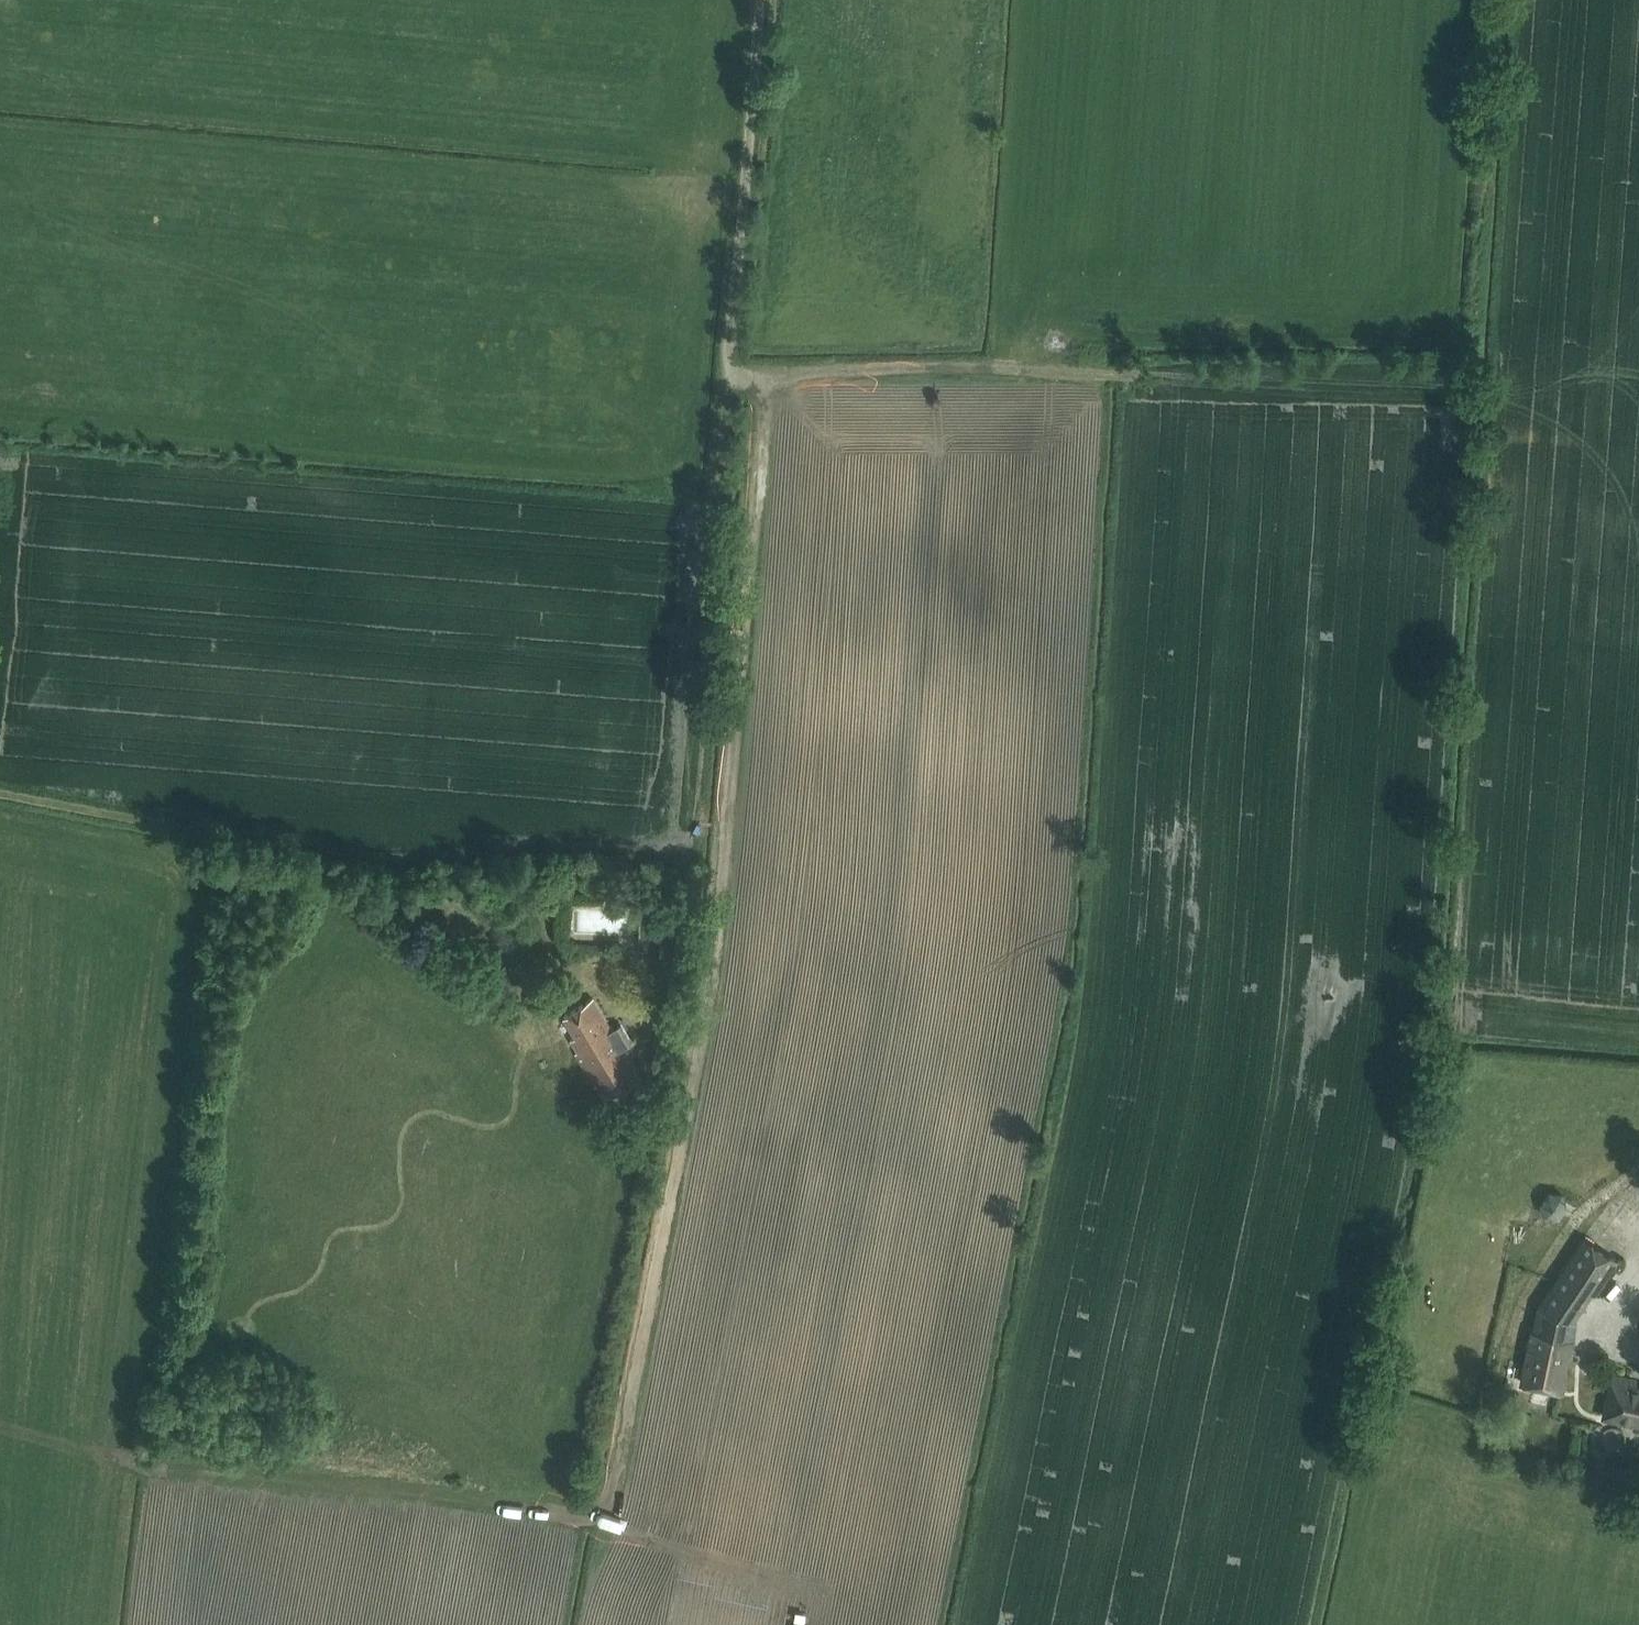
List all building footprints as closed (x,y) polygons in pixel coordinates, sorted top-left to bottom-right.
[(581,909),(581,934),(634,934),(634,910),(581,909)] [(658,965),(658,978),(674,978),(674,965),(658,965)] [(592,999),(564,1016),(576,1037),(571,1040),(578,1052),(575,1053),(593,1084),(595,1083),(604,1098),(639,1077),(622,1049),(632,1044),(621,1025),(611,1031),(592,999)] [(1557,1193),(1548,1207),(1563,1216),(1572,1202),(1557,1193)] [(1594,1295),(1617,1260),(1585,1238),(1538,1306),(1522,1383),(1561,1391),(1576,1321),(1573,1319),(1591,1292),(1594,1295)] [(1630,1385),(1630,1382),(1613,1378),(1605,1416),(1638,1423),(1638,1386),(1630,1385)]
